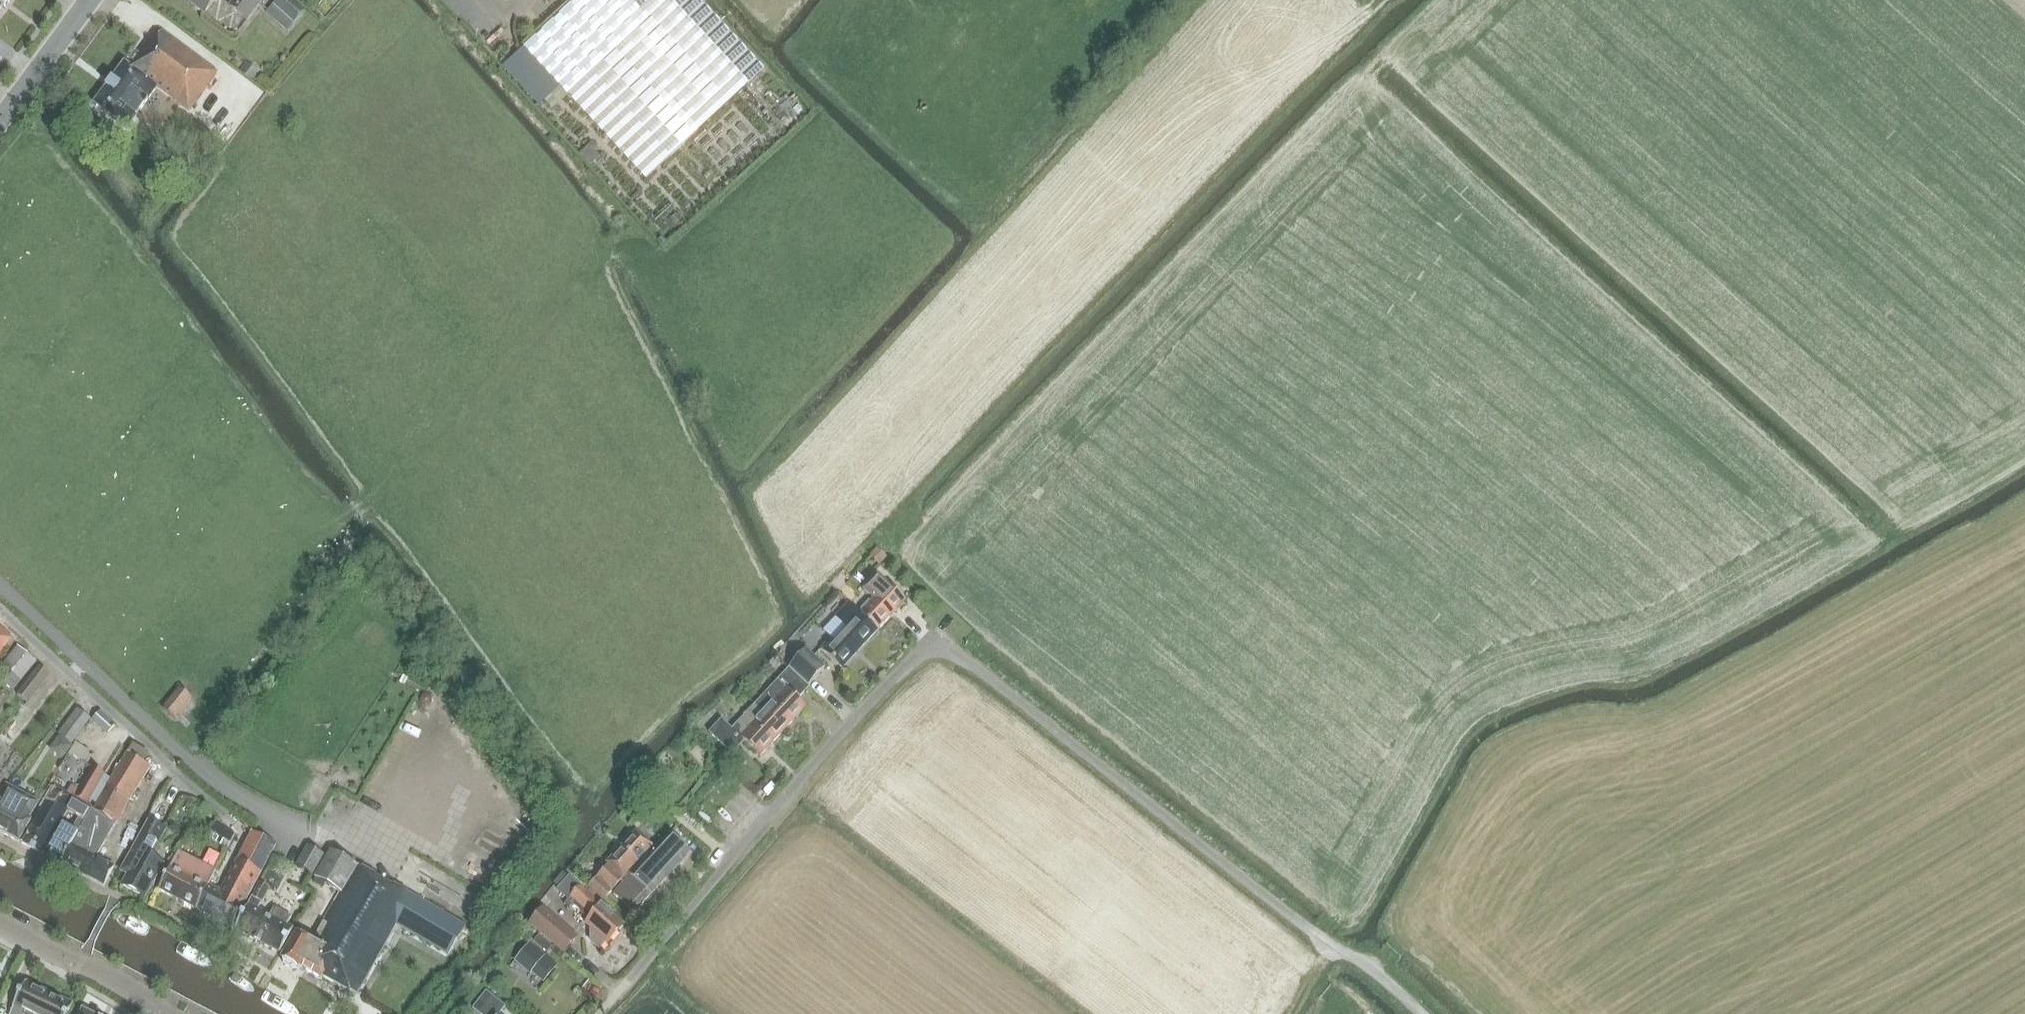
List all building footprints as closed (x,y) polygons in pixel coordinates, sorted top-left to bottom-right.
[(3,8),(4,9),(11,0),(10,0),(0,0),(0,12),(3,8)] [(204,14),(215,0),(186,0),(204,14)] [(263,0),(230,0),(233,2),(230,6),(247,20),(263,0)] [(305,9),(295,0),(278,0),(274,4),(294,22),(305,9)] [(574,1),(547,27),(523,48),(567,96),(568,96),(646,180),(741,92),(747,87),(765,71),(699,0),(575,0),(574,1)] [(189,111),(218,73),(162,32),(154,43),(150,40),(130,67),(124,63),(94,104),(127,128),(157,87),(189,111)] [(246,62),(240,71),(252,80),(258,70),(246,62)] [(885,558),(875,548),(867,556),(877,566),(885,558)] [(896,610),(905,600),(877,574),(863,589),(874,599),(860,614),(878,630),(896,610)] [(878,630),(860,614),(850,604),(840,615),(851,624),(847,628),(835,642),(831,638),(821,649),(842,669),(878,630)] [(835,617),(823,631),(831,638),(835,642),(847,628),(835,617)] [(13,639),(0,628),(0,654),(13,639)] [(11,672),(2,683),(11,691),(35,662),(17,647),(2,665),(11,672)] [(789,668),(808,686),(825,667),(806,649),(788,668),(789,668)] [(48,675),(37,666),(15,694),(26,703),(48,675)] [(807,707),(798,699),(809,687),(808,686),(789,668),(754,705),(783,732),(807,707)] [(178,688),(161,709),(175,720),(192,699),(178,688)] [(760,756),(783,732),(754,705),(731,729),(721,720),(709,733),(732,754),(744,741),(760,756)] [(89,718),(75,708),(55,735),(69,745),(89,718)] [(114,724),(98,710),(89,720),(105,734),(114,724)] [(150,767),(142,762),(147,753),(133,744),(93,810),(116,824),(150,767)] [(87,805),(104,775),(92,768),(74,798),(54,787),(22,843),(43,854),(59,824),(74,798),(87,805)] [(18,842),(32,819),(30,818),(39,803),(6,783),(0,794),(0,832),(18,842)] [(84,820),(90,809),(74,799),(68,811),(77,817),(70,830),(60,824),(44,854),(62,863),(72,844),(73,844),(77,846),(86,832),(79,828),(83,820),(84,820)] [(199,811),(201,806),(197,802),(192,804),(191,809),(195,812),(199,811)] [(116,824),(93,810),(90,809),(84,820),(79,828),(86,832),(77,846),(73,844),(72,844),(62,863),(103,886),(114,867),(97,857),(96,857),(116,824)] [(163,864),(151,858),(166,830),(149,821),(123,867),(130,871),(122,885),(145,897),(163,864)] [(223,841),(229,830),(215,822),(208,832),(223,841)] [(232,928),(276,844),(252,832),(237,860),(220,891),(208,885),(195,909),(232,928)] [(628,873),(639,861),(652,847),(635,832),(606,863),(609,865),(588,887),(603,901),(621,881),(621,882),(629,874),(628,873)] [(651,895),(690,852),(669,834),(631,876),(629,874),(621,882),(623,884),(614,894),(634,912),(651,894),(651,895)] [(312,875),(323,855),(308,846),(296,866),(312,875)] [(448,955),(465,926),(413,896),(331,850),(315,878),(340,893),(322,923),(323,923),(312,942),(296,932),(281,959),(298,968),(299,967),(321,979),(322,977),(356,996),(396,924),(448,955)] [(208,885),(216,871),(179,851),(159,890),(195,909),(208,885)] [(585,918),(589,919),(585,924),(588,926),(587,942),(598,951),(606,941),(608,943),(623,925),(586,892),(569,877),(557,891),(568,900),(564,905),(569,909),(572,905),(579,911),(579,913),(585,918)] [(280,954),(293,929),(287,925),(291,917),(274,908),(270,916),(258,909),(269,888),(260,883),(235,929),(280,954)] [(577,937),(541,907),(526,924),(562,954),(577,937)] [(552,946),(538,935),(533,941),(547,952),(552,946)] [(521,953),(537,967),(544,959),(527,945),(521,953)] [(537,967),(532,973),(543,983),(558,965),(546,956),(544,959),(537,967)] [(52,994),(24,980),(7,1013),(43,1013),(52,994)] [(505,1007),(486,992),(473,1009),(480,1013),(500,1013),(505,1007)] [(52,994),(43,1013),(65,1013),(71,1004),(52,994)]
